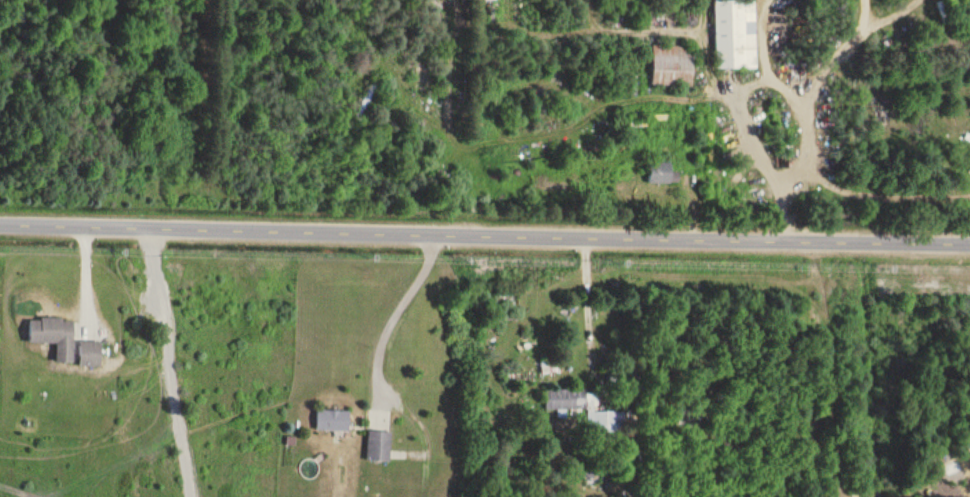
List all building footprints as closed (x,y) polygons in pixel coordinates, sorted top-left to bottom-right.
[(717,68),(757,67),(756,0),(716,0),(717,68)] [(695,45),(654,45),(654,85),(695,85),(695,45)] [(382,82),(374,78),(355,118),(362,121),(382,82)] [(673,161),(649,161),(649,181),(673,181),(673,161)] [(31,343),(58,343),(58,362),(75,362),(75,318),(31,318),(31,343)] [(103,366),(103,342),(81,342),(81,366),(103,366)] [(545,390),(545,408),(597,408),(597,390),(545,390)] [(350,431),(350,411),(317,411),(317,431),(350,431)] [(625,412),(587,412),(587,438),(625,438),(625,412)] [(391,432),(369,432),(369,460),(391,461),(391,432)]
